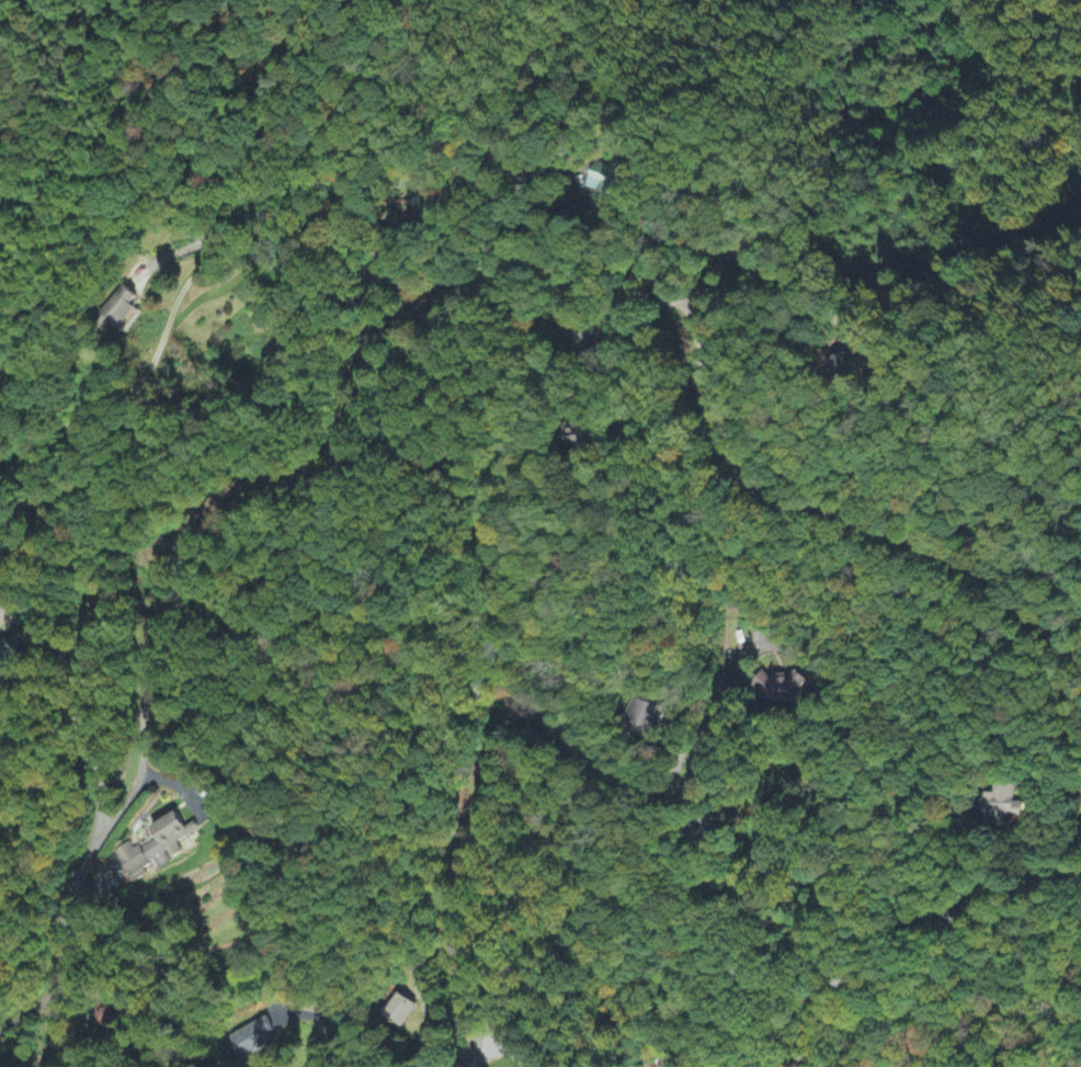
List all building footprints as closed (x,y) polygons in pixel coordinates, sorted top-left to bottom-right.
[(597,201),(623,208),(630,184),(614,179),(618,164),(600,159),(592,189),(600,191),(597,201)] [(2,637),(0,639),(0,683),(24,657),(2,637)] [(629,717),(659,731),(667,710),(637,697),(629,717)] [(1015,818),(1016,789),(985,789),(985,818),(1015,818)] [(134,883),(171,856),(169,853),(201,830),(196,823),(188,829),(176,813),(166,820),(163,817),(149,827),(156,836),(135,852),(128,843),(113,854),(134,883)] [(231,1037),(243,1060),(272,1044),(267,1035),(273,1032),(266,1018),(231,1037)]
